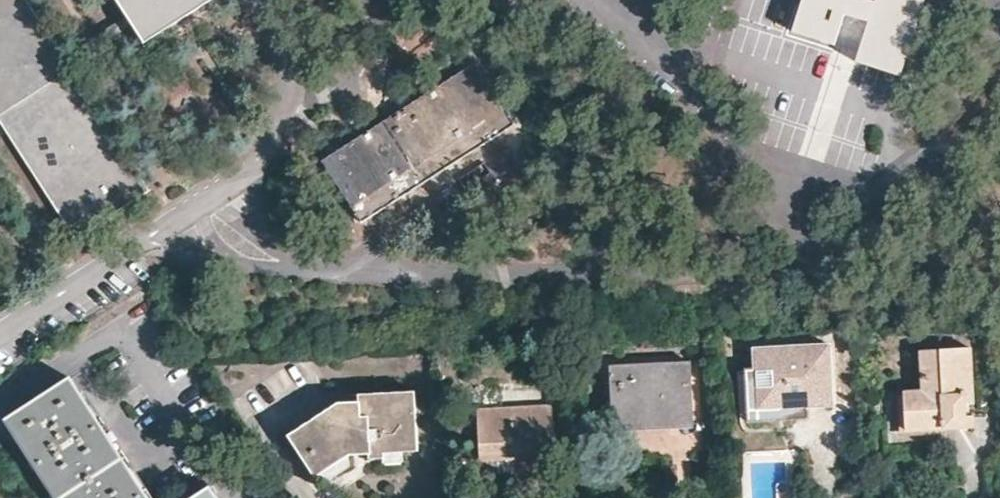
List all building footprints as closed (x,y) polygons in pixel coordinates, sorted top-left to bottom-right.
[(27,0),(0,0),(0,124),(75,239),(151,190),(67,61),(27,0)] [(128,20),(143,44),(188,15),(212,0),(115,0),(128,20)] [(796,37),(841,52),(853,17),(858,0),(808,0),(796,37)] [(874,24),(880,4),(867,0),(858,0),(853,17),(862,20),(874,24)] [(880,4),(874,24),(863,60),(909,74),(932,0),(882,0),(880,4)] [(447,168),(514,123),(475,61),(383,121),(323,160),(363,222),(447,168)] [(831,404),(829,344),(756,348),(757,365),(759,408),(805,405),(818,405),(831,404)] [(973,426),(970,347),(920,350),(922,391),(902,392),(904,430),(964,427),(973,426)] [(694,417),(692,362),(610,366),(613,422),(653,420),(694,417)] [(759,408),(757,365),(742,366),(745,417),(806,414),(805,405),(759,408)] [(70,377),(5,419),(31,458),(57,497),(148,497),(70,377)] [(419,451),(417,391),(360,393),(360,401),(342,402),(291,433),(315,474),(316,474),(317,475),(318,474),(352,455),(357,454),(372,454),(372,459),(387,458),(387,452),(419,451)] [(554,457),(553,404),(478,408),(481,460),(482,460),(512,459),(521,459),(554,457)] [(512,459),(482,460),(483,473),(513,471),(512,459)] [(209,486),(190,497),(216,497),(209,486)]
